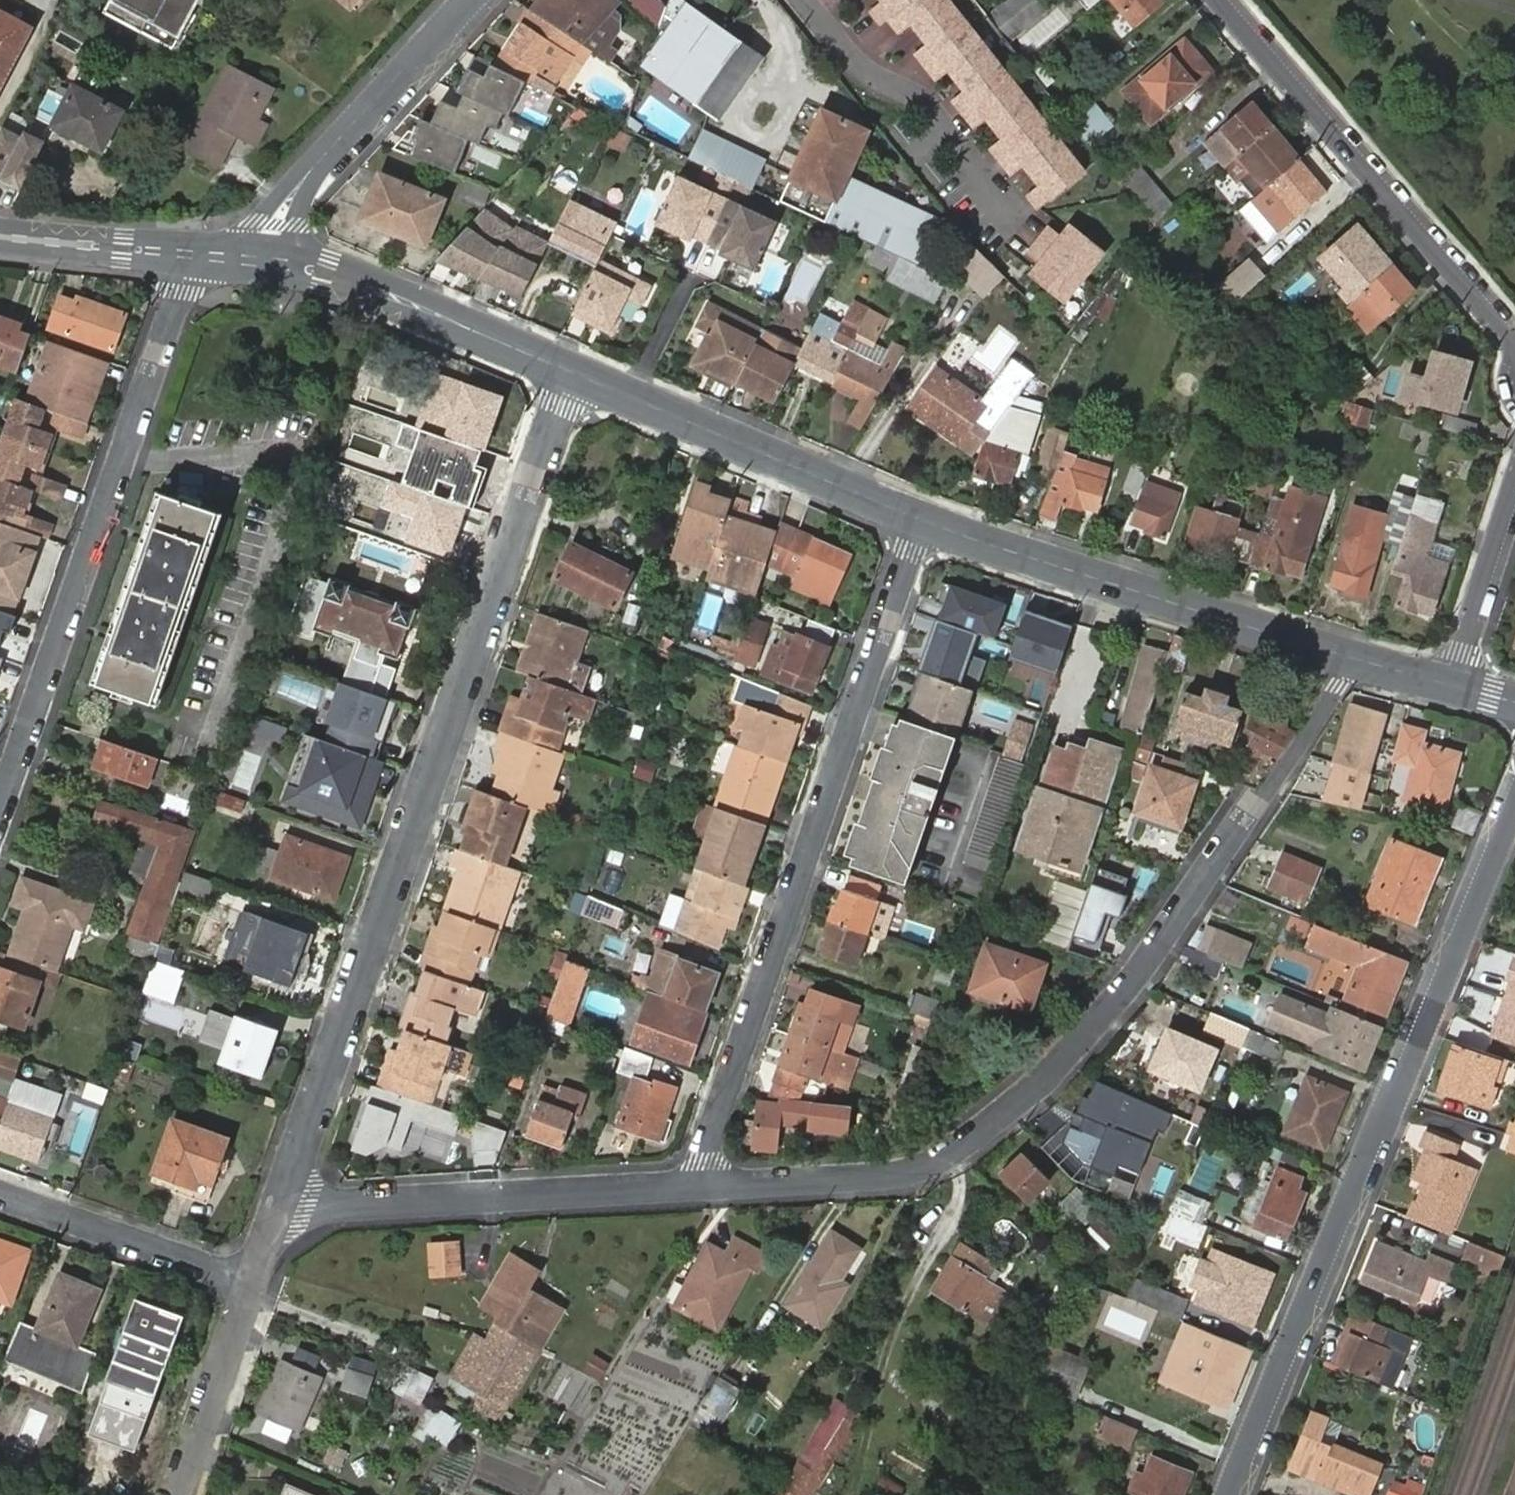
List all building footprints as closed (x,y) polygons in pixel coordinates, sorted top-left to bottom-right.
[(105,13),(174,50),(201,0),(112,0),(105,13)] [(532,11),(543,18),(574,39),(582,43),(595,52),(615,64),(622,54),(627,58),(637,43),(621,32),(624,29),(623,13),(615,8),(621,0),(542,0),(532,11)] [(663,14),(673,22),(642,65),(719,119),(763,58),(686,4),(689,0),(667,0),(663,14)] [(875,6),(886,20),(888,18),(911,0),(882,0),(875,6)] [(888,18),(900,34),(912,24),(919,33),(952,6),(947,0),(911,0),(888,18)] [(988,16),(1009,41),(1045,11),(1036,0),(1008,0),(988,16)] [(1163,0),(1114,0),(1136,26),(1165,2),(1163,0)] [(886,20),(875,6),(870,9),(881,24),(886,20)] [(971,30),(952,6),(919,33),(927,43),(915,52),(926,66),(971,30)] [(543,18),(532,11),(524,23),(535,30),(543,18)] [(30,28),(0,12),(0,86),(30,28)] [(507,49),(496,66),(524,81),(525,81),(535,70),(554,83),(574,55),(566,50),(574,39),(543,18),(535,30),(524,23),(514,40),(518,43),(511,52),(507,49)] [(990,53),(971,30),(926,66),(937,80),(948,70),(956,80),(990,53)] [(574,39),(566,50),(574,55),(573,58),(585,66),(595,52),(582,43),(574,39)] [(1185,39),(1179,45),(1193,62),(1199,57),(1185,41),(1185,39)] [(514,40),(507,49),(511,52),(518,43),(514,40)] [(1193,62),(1179,45),(1124,91),(1150,122),(1174,102),(1211,71),(1199,57),(1193,62)] [(952,99),(963,113),(1009,77),(990,53),(956,80),(964,90),(952,99)] [(615,64),(621,68),(627,58),(622,54),(615,64)] [(1034,55),(1025,63),(1044,87),(1053,81),(1034,55)] [(508,115),(524,81),(496,66),(490,63),(483,79),(469,73),(459,93),(464,95),(501,112),(508,115)] [(247,139),(258,119),(274,87),(231,64),(185,151),(218,167),(226,152),(211,144),(220,125),(236,134),(247,139)] [(986,118),(994,127),(1027,100),(1009,77),(963,113),(974,126),(986,118)] [(74,85),(54,125),(102,150),(123,111),(74,85)] [(493,130),(501,112),(464,95),(456,113),(438,106),(431,123),(469,139),(478,143),(485,127),(493,130)] [(1092,98),(1068,117),(1070,120),(1089,145),(1114,126),(1092,98)] [(1027,100),(994,127),(1002,137),(990,146),(1001,160),(1046,124),(1027,100)] [(1268,130),(1272,126),(1251,102),(1222,126),(1243,151),(1268,130)] [(790,178),(781,200),(818,218),(826,221),(836,199),(846,177),(865,136),(857,126),(847,121),(823,110),(822,110),(790,178)] [(269,124),(258,119),(247,139),(258,145),(269,124)] [(453,174),(469,139),(431,123),(422,119),(412,142),(415,143),(410,156),(453,174)] [(1046,124),(1001,160),(1012,174),(1024,164),(1031,174),(1065,147),(1046,124)] [(211,144),(226,152),(236,134),(220,125),(211,144)] [(1222,126),(1208,138),(1229,163),(1239,154),(1243,151),(1222,126)] [(1285,142),(1272,126),(1268,130),(1281,146),(1285,142)] [(0,131),(0,177),(21,138),(2,127),(0,131)] [(623,151),(631,136),(616,128),(609,144),(623,151)] [(691,160),(760,183),(771,152),(702,129),(691,160)] [(1281,146),(1268,130),(1243,151),(1239,154),(1229,163),(1223,167),(1237,184),(1239,182),(1253,198),(1259,193),(1267,187),(1269,186),(1299,159),(1285,142),(1281,146)] [(1084,170),(1065,147),(1031,174),(1038,183),(1027,192),(1039,207),(1084,170)] [(671,156),(668,165),(675,168),(679,160),(671,156)] [(1134,158),(1114,176),(1155,225),(1175,207),(1134,158)] [(1253,198),(1252,199),(1272,222),(1271,222),(1279,233),(1327,192),(1299,159),(1269,186),(1267,187),(1259,193),(1253,198)] [(480,184),(500,192),(515,176),(497,161),(480,184)] [(426,245),(444,199),(380,175),(362,220),(426,245)] [(728,199),(679,176),(656,225),(692,241),(694,236),(707,243),(728,199)] [(862,184),(846,177),(836,199),(826,221),(858,236),(877,245),(899,255),(917,263),(938,219),(923,212),(862,184)] [(862,184),(923,212),(926,204),(891,188),(866,177),(862,184)] [(466,180),(460,196),(484,205),(490,190),(466,180)] [(778,221),(728,199),(707,243),(721,249),(719,254),(755,270),(778,221)] [(549,241),(580,257),(597,265),(600,259),(617,223),(589,209),(570,200),(557,226),(549,241)] [(444,252),(436,262),(478,279),(521,297),(549,241),(553,232),(520,218),(518,222),(485,208),(444,252)] [(1039,234),(1050,222),(1038,211),(1027,223),(1039,234)] [(1320,257),(1357,225),(1352,220),(1315,252),(1320,257)] [(1066,299),(1105,251),(1072,225),(1064,236),(1052,226),(1030,254),(1041,263),(1033,273),(1066,299)] [(1339,290),(1349,302),(1355,296),(1363,290),(1391,265),(1357,225),(1320,257),(1340,280),(1345,285),(1339,290)] [(707,243),(694,236),(692,241),(705,248),(707,243)] [(721,249),(707,243),(705,248),(719,254),(721,249)] [(957,267),(971,281),(990,262),(970,244),(957,267)] [(899,255),(877,245),(870,261),(890,271),(899,255)] [(917,263),(899,255),(890,271),(887,276),(937,299),(949,278),(917,263)] [(653,285),(600,259),(597,265),(572,314),(602,329),(610,313),(618,317),(627,299),(642,306),(653,285)] [(1215,284),(1239,299),(1264,277),(1248,260),(1229,279),(1221,274),(1215,284)] [(986,295),(1005,276),(990,262),(971,281),(986,295)] [(1415,292),(1391,265),(1363,290),(1386,317),(1415,292)] [(1335,285),(1339,290),(1345,285),(1340,280),(1335,285)] [(1386,317),(1363,290),(1355,296),(1379,324),(1386,317)] [(103,312),(76,303),(61,297),(50,328),(113,350),(126,315),(105,307),(103,312)] [(78,298),(76,303),(103,312),(105,307),(78,298)] [(756,341),(762,330),(709,304),(699,325),(714,333),(704,352),(712,356),(707,366),(705,371),(721,379),(724,374),(737,381),(756,341)] [(870,308),(864,320),(833,382),(861,396),(850,418),(863,425),(878,399),(895,371),(890,368),(895,357),(896,356),(873,344),(887,318),(870,308)] [(610,313),(602,329),(614,336),(622,319),(618,317),(610,313)] [(812,330),(803,348),(795,363),(833,382),(864,320),(849,313),(835,341),(812,330)] [(18,369),(30,337),(17,331),(20,324),(0,317),(0,362),(18,369)] [(701,349),(711,333),(696,323),(686,339),(701,349)] [(737,381),(735,383),(773,403),(795,363),(803,348),(763,328),(762,330),(756,341),(737,381)] [(107,362),(50,341),(28,402),(45,408),(58,413),(85,422),(107,362)] [(1423,351),(1422,368),(1433,369),(1435,352),(1423,351)] [(712,356),(704,352),(699,362),(707,366),(712,356)] [(1433,369),(1422,368),(1421,385),(1414,384),(1412,401),(1455,404),(1456,395),(1467,396),(1470,354),(1435,352),(1433,369)] [(901,360),(895,357),(890,368),(895,371),(901,360)] [(1019,395),(1034,375),(1012,360),(983,401),(934,368),(908,405),(959,440),(975,452),(983,442),(997,423),(1010,407),(1011,405),(1019,395)] [(1340,386),(1350,398),(1366,385),(1374,378),(1363,366),(1340,386)] [(503,397),(431,374),(414,426),(420,428),(485,451),(503,397)] [(724,374),(721,379),(734,386),(735,383),(737,381),(724,374)] [(1384,391),(1374,378),(1366,385),(1377,397),(1384,391)] [(1456,395),(1455,404),(1466,405),(1467,396),(1456,395)] [(19,399),(6,437),(45,451),(51,434),(37,429),(45,408),(28,402),(19,399)] [(1351,401),(1348,420),(1372,424),(1375,404),(1351,401)] [(997,423),(983,442),(985,443),(974,474),(994,481),(995,479),(1009,483),(1015,467),(1019,454),(1027,456),(1041,415),(1011,405),(1010,407),(997,423)] [(53,428),(59,431),(82,439),(87,423),(85,422),(58,413),(53,428)] [(1442,427),(1473,437),(1477,423),(1446,414),(1442,427)] [(1065,450),(1070,437),(1071,434),(1053,427),(1040,460),(1059,467),(1065,450)] [(45,451),(52,453),(59,431),(53,428),(51,434),(45,451)] [(485,451),(420,428),(401,483),(465,506),(474,509),(488,470),(479,467),(485,451)] [(6,437),(0,453),(0,478),(18,485),(26,464),(39,469),(45,451),(6,437)] [(1065,450),(1078,454),(1082,441),(1070,437),(1065,450)] [(1136,494),(1146,468),(1156,444),(1143,439),(1134,463),(1124,489),(1136,494)] [(1097,511),(1110,470),(1076,459),(1078,454),(1065,450),(1059,467),(1041,516),(1056,522),(1062,502),(1081,508),(1082,506),(1097,511)] [(37,474),(44,476),(52,453),(45,451),(39,469),(37,474)] [(1019,454),(1015,467),(1023,469),(1027,456),(1019,454)] [(1272,495),(1276,482),(1251,473),(1246,487),(1272,495)] [(39,491),(60,499),(66,484),(44,476),(37,474),(32,489),(39,491)] [(0,478),(0,522),(4,523),(12,503),(26,508),(32,489),(18,485),(0,478)] [(401,483),(389,479),(379,507),(412,519),(404,539),(448,554),(465,506),(401,483)] [(1144,530),(1164,537),(1180,492),(1146,480),(1131,522),(1145,527),(1144,530)] [(672,555),(710,567),(731,503),(732,501),(709,494),(712,487),(696,482),(672,555)] [(734,495),(712,487),(709,494),(732,501),(732,498),(734,495)] [(24,513),(31,516),(39,491),(32,489),(26,508),(24,513)] [(1292,492),(1282,521),(1267,517),(1251,564),(1265,569),(1285,575),(1286,573),(1299,578),(1324,503),(1292,492)] [(1412,505),(1415,498),(1396,492),(1380,540),(1399,546),(1410,516),(1412,505)] [(98,684),(152,702),(217,512),(163,493),(149,535),(146,542),(131,586),(114,634),(112,642),(98,684)] [(1399,546),(1392,568),(1407,573),(1397,605),(1417,612),(1417,609),(1432,614),(1441,584),(1447,565),(1422,557),(1433,523),(1438,525),(1444,503),(1416,494),(1415,498),(1412,505),(1410,516),(1399,546)] [(1213,511),(1198,506),(1186,544),(1203,549),(1212,552),(1228,557),(1229,556),(1249,562),(1258,535),(1238,528),(1245,504),(1241,502),(1218,495),(1213,511)] [(710,567),(708,575),(757,591),(763,575),(775,538),(776,533),(744,522),(747,512),(750,504),(732,498),(732,501),(731,503),(710,567)] [(757,516),(747,512),(744,522),(753,525),(757,516)] [(39,536),(47,539),(52,523),(31,516),(24,513),(18,528),(35,534),(39,536)] [(7,612),(14,593),(18,594),(33,554),(28,553),(35,534),(18,528),(4,523),(0,522),(0,609),(7,612)] [(778,582),(826,603),(828,597),(833,599),(853,555),(813,537),(813,538),(798,531),(780,523),(776,533),(775,538),(763,575),(764,576),(776,581),(778,582)] [(1346,530),(1342,545),(1359,550),(1362,541),(1363,536),(1346,530)] [(39,536),(35,534),(28,553),(33,554),(39,536)] [(1374,565),(1379,545),(1362,541),(1359,550),(1342,545),(1340,555),(1331,585),(1346,589),(1345,592),(1365,598),(1374,565)] [(573,543),(556,578),(615,606),(632,572),(629,570),(619,565),(587,550),(576,545),(573,543)] [(398,659),(409,629),(409,626),(415,609),(403,605),(398,603),(397,606),(378,599),(372,597),(348,589),(349,585),(332,579),(325,597),(314,629),(332,636),(335,630),(347,635),(347,637),(349,637),(345,647),(363,654),(363,652),(365,647),(367,642),(382,647),(379,652),(398,659)] [(944,605),(939,619),(977,632),(994,638),(1006,604),(942,581),(935,602),(944,605)] [(715,634),(723,595),(705,591),(696,630),(715,634)] [(5,628),(13,630),(18,616),(7,612),(0,609),(0,643),(5,628)] [(760,612),(753,609),(749,621),(737,659),(755,664),(768,622),(757,619),(760,612)] [(1073,626),(1025,610),(1024,613),(1072,629),(1073,626)] [(587,630),(540,612),(529,644),(532,645),(523,672),(567,688),(587,630)] [(768,622),(770,616),(760,612),(757,619),(768,622)] [(1057,673),(1072,629),(1024,613),(1009,657),(1057,673)] [(921,672),(939,619),(936,618),(918,671),(921,672)] [(959,685),(977,632),(939,619),(921,672),(959,685)] [(715,637),(711,646),(737,655),(745,630),(737,627),(732,642),(715,637)] [(791,652),(774,645),(763,673),(804,690),(811,693),(817,679),(820,671),(829,647),(798,635),(796,638),(791,652)] [(776,639),(774,645),(791,652),(796,638),(789,635),(786,643),(776,639)] [(1192,640),(1175,635),(1170,652),(1164,667),(1181,672),(1192,640)] [(1123,726),(1142,732),(1164,667),(1170,652),(1146,645),(1123,726)] [(961,738),(977,691),(959,685),(921,672),(918,671),(917,670),(900,717),(956,737),(961,738)] [(586,721),(594,698),(531,676),(522,702),(518,715),(507,712),(500,731),(503,732),(557,751),(564,731),(569,715),(586,721)] [(378,759),(398,702),(342,683),(323,739),(378,759)] [(1205,699),(1185,693),(1178,715),(1179,715),(1175,726),(1187,729),(1185,737),(1207,745),(1210,737),(1219,740),(1232,744),(1234,737),(1236,733),(1243,711),(1223,706),(1226,696),(1220,694),(1222,690),(1215,688),(1214,692),(1207,690),(1205,699)] [(810,705),(770,689),(762,709),(747,705),(740,728),(745,730),(752,732),(746,749),(782,761),(785,762),(791,746),(787,745),(791,733),(795,734),(798,723),(803,725),(810,705)] [(512,698),(507,712),(518,715),(522,702),(512,698)] [(1347,720),(1334,760),(1334,761),(1335,762),(1329,781),(1364,791),(1369,772),(1387,714),(1352,703),(1347,720)] [(1113,715),(1099,710),(1096,719),(1110,724),(1113,715)] [(1279,759),(1295,733),(1284,729),(1285,727),(1281,724),(1275,721),(1270,722),(1270,723),(1251,715),(1247,728),(1253,731),(1242,760),(1254,766),(1259,757),(1267,760),(1269,755),(1279,759)] [(906,884),(956,737),(900,717),(890,748),(850,864),(906,884)] [(1325,757),(1334,760),(1347,720),(1338,717),(1325,757)] [(262,733),(267,720),(261,718),(257,731),(262,733)] [(262,733),(281,740),(286,726),(267,720),(262,733)] [(1425,731),(1404,726),(1395,760),(1416,766),(1406,802),(1444,812),(1459,754),(1422,744),(1425,731)] [(752,732),(745,730),(739,746),(746,749),(752,732)] [(1005,756),(1020,761),(1028,736),(1013,731),(1005,754),(1005,756)] [(550,787),(563,753),(557,751),(503,732),(498,748),(503,750),(497,765),(504,768),(501,775),(495,795),(517,803),(526,806),(542,812),(550,787)] [(323,739),(306,733),(294,765),(309,770),(298,803),(360,825),(369,799),(365,798),(378,759),(323,739)] [(791,746),(795,734),(791,733),(787,745),(791,746)] [(148,782),(157,758),(104,740),(94,768),(147,786),(148,782)] [(739,746),(738,746),(716,807),(719,808),(763,823),(775,791),(772,789),(782,761),(746,749),(739,746)] [(1063,853),(1060,860),(1080,867),(1099,810),(1115,761),(1089,752),(1071,746),(1069,754),(1056,750),(1051,764),(1047,778),(1054,780),(1049,793),(1039,790),(1025,830),(1022,839),(1063,853)] [(1019,788),(1027,763),(1020,761),(1005,756),(997,780),(1019,788)] [(164,783),(171,763),(157,758),(148,782),(163,787),(164,783)] [(630,777),(629,777),(643,782),(650,763),(636,758),(630,777)] [(775,791),(785,762),(782,761),(772,789),(775,791)] [(177,775),(180,766),(171,763),(164,783),(173,786),(177,775)] [(1197,768),(1182,763),(1178,774),(1193,779),(1197,768)] [(298,803),(309,770),(294,765),(283,798),(298,803)] [(495,773),(501,775),(504,768),(497,765),(495,773)] [(192,779),(195,771),(180,766),(177,775),(192,779)] [(1196,780),(1193,779),(1178,774),(1151,766),(1136,810),(1181,826),(1196,780)] [(213,788),(217,778),(195,771),(192,779),(192,780),(213,788)] [(1010,811),(1019,788),(997,780),(989,804),(1010,811)] [(542,812),(551,815),(560,791),(550,787),(542,812)] [(463,851),(505,865),(519,825),(510,822),(517,803),(495,795),(478,789),(466,824),(472,825),(469,833),(463,851)] [(245,801),(212,790),(209,802),(241,813),(245,801)] [(171,907),(173,908),(178,893),(181,884),(175,882),(194,829),(101,800),(94,822),(144,838),(137,855),(138,855),(133,872),(150,877),(143,897),(171,907)] [(510,822),(519,825),(526,806),(517,803),(510,822)] [(1002,835),(1010,811),(989,804),(981,828),(1002,835)] [(1473,834),(1481,814),(1461,806),(1453,826),(1473,834)] [(763,823),(719,808),(697,869),(706,872),(742,885),(763,823)] [(464,831),(469,833),(472,825),(466,824),(464,831)] [(973,851),(994,859),(1002,835),(981,828),(973,851)] [(349,858),(287,836),(281,855),(266,849),(259,872),(273,878),(334,899),(349,858)] [(1019,846),(1060,860),(1063,853),(1022,839),(1019,846)] [(1418,878),(1428,853),(1392,839),(1366,904),(1415,924),(1431,884),(1418,878)] [(450,913),(494,928),(499,930),(520,870),(505,865),(463,851),(457,848),(451,866),(460,869),(446,910),(450,913)] [(968,863),(990,870),(991,870),(994,859),(973,851),(968,863)] [(1269,887),(1306,902),(1321,867),(1284,852),(1269,887)] [(1441,858),(1428,853),(1418,878),(1431,884),(1441,858)] [(706,872),(697,869),(687,899),(695,902),(706,872)] [(1098,869),(1069,949),(1091,956),(1105,914),(1120,919),(1128,897),(1121,895),(1127,879),(1098,869)] [(215,882),(185,871),(181,884),(178,893),(208,903),(215,882)] [(747,887),(742,885),(706,872),(695,902),(687,899),(670,894),(660,925),(677,930),(676,932),(717,949),(724,927),(728,915),(736,918),(747,887)] [(836,906),(830,921),(866,933),(881,938),(883,939),(895,906),(878,900),(882,887),(850,875),(845,889),(839,906),(836,906)] [(43,966),(56,971),(72,924),(85,928),(94,903),(24,878),(15,904),(27,908),(22,924),(24,926),(21,937),(18,936),(11,955),(43,966)] [(589,895),(583,914),(618,927),(624,910),(589,895)] [(154,960),(160,944),(158,943),(171,907),(143,897),(124,950),(154,960)] [(950,908),(953,900),(943,897),(940,904),(950,908)] [(435,928),(432,936),(441,939),(450,913),(446,910),(439,929),(435,928)] [(262,916),(247,911),(229,964),(243,970),(291,986),(295,974),(296,970),(303,952),(310,933),(262,916)] [(426,953),(421,968),(425,970),(469,985),(474,970),(479,954),(485,956),(494,928),(450,913),(441,939),(432,936),(426,953)] [(732,929),(736,918),(728,915),(724,927),(732,929)] [(866,933),(830,921),(825,936),(828,937),(822,954),(855,966),(859,953),(866,933)] [(975,928),(983,931),(986,924),(976,921),(975,928)] [(1338,952),(1337,956),(1359,966),(1345,1001),(1385,1016),(1407,960),(1316,924),(1310,941),(1338,952)] [(1207,939),(1202,951),(1219,959),(1224,946),(1207,939)] [(1308,945),(1337,956),(1338,952),(1310,941),(1308,945)] [(154,960),(174,966),(179,950),(160,944),(154,960)] [(1014,999),(1031,1005),(1045,963),(986,944),(971,990),(975,991),(996,999),(1005,1002),(1006,997),(1014,999)] [(1219,959),(1186,946),(1176,961),(1217,977),(1224,961),(1219,959)] [(666,996),(705,1011),(718,974),(684,961),(684,958),(663,949),(653,977),(648,990),(650,991),(666,996)] [(6,954),(1,968),(0,967),(0,1019),(10,1022),(25,1027),(40,981),(38,981),(43,966),(11,955),(6,954)] [(175,1001),(186,971),(174,966),(154,960),(143,991),(175,1001)] [(566,960),(548,1012),(548,1015),(569,1022),(588,968),(566,960)] [(951,983),(957,966),(941,960),(935,977),(951,983)] [(1514,960),(1508,978),(1513,980),(1506,998),(1493,1034),(1514,1042),(1514,960)] [(406,1011),(400,1027),(407,1030),(446,1043),(452,1027),(448,1026),(454,1008),(477,1016),(485,991),(469,985),(425,970),(416,995),(421,997),(415,1014),(406,1011)] [(648,990),(653,977),(646,974),(643,973),(638,987),(648,990)] [(792,1033),(792,1034),(827,1046),(842,1051),(848,1031),(834,1026),(838,1016),(835,1015),(838,1007),(840,1000),(811,990),(805,1005),(802,1004),(799,1015),(796,1014),(790,1032),(792,1033)] [(690,1051),(705,1011),(666,996),(650,991),(632,1042),(668,1055),(687,1062),(690,1051)] [(412,993),(406,1011),(415,1014),(421,997),(416,995),(412,993)] [(909,1011),(939,1021),(945,1002),(915,993),(909,1011)] [(1279,993),(1267,1023),(1316,1043),(1313,1049),(1363,1069),(1381,1025),(1331,1005),(1328,1013),(1279,993)] [(219,1063),(262,1078),(279,1031),(236,1015),(235,1019),(212,1011),(201,1041),(224,1049),(219,1063)] [(1205,1031),(1242,1047),(1249,1029),(1212,1012),(1205,1031)] [(852,1021),(838,1016),(834,1026),(848,1031),(852,1021)] [(0,1019),(0,1030),(6,1033),(10,1022),(0,1019)] [(1217,1049),(1168,1028),(1163,1040),(1160,1048),(1155,1045),(1146,1067),(1170,1077),(1181,1082),(1186,1084),(1200,1090),(1217,1049)] [(1249,1029),(1242,1047),(1279,1062),(1286,1044),(1249,1029)] [(424,1082),(437,1086),(451,1045),(446,1043),(407,1030),(400,1052),(393,1070),(386,1068),(379,1087),(389,1090),(418,1100),(424,1082)] [(827,1046),(792,1034),(781,1065),(776,1080),(802,1089),(807,1074),(817,1077),(829,1081),(834,1082),(844,1052),(842,1051),(827,1046)] [(126,1041),(122,1051),(132,1054),(135,1044),(126,1041)] [(1501,1057),(1461,1043),(1459,1048),(1455,1047),(1440,1090),(1489,1106),(1505,1059),(1501,1057)] [(906,1074),(919,1078),(929,1050),(915,1045),(906,1074)] [(625,1048),(622,1058),(617,1071),(635,1078),(619,1127),(657,1140),(666,1117),(671,1101),(651,1094),(654,1085),(645,1082),(653,1058),(625,1048)] [(7,1104),(8,1102),(13,1088),(15,1082),(23,1058),(11,1053),(0,1049),(0,1124),(7,1104)] [(392,1050),(386,1068),(393,1070),(400,1052),(392,1050)] [(30,1086),(39,1063),(23,1058),(15,1082),(30,1088),(30,1086)] [(895,1106),(910,1107),(919,1078),(906,1074),(895,1106)] [(1308,1077),(1286,1133),(1325,1148),(1347,1093),(1308,1077)] [(1161,1128),(1168,1112),(1096,1079),(1090,1093),(1086,1091),(1065,1136),(1063,1141),(1082,1161),(1112,1173),(1117,1161),(1138,1169),(1156,1126),(1161,1128)] [(802,1089),(776,1080),(770,1097),(799,1099),(802,1089)] [(8,1102),(7,1104),(53,1121),(62,1097),(30,1086),(30,1088),(15,1082),(13,1088),(8,1102)] [(420,1101),(430,1104),(437,1086),(424,1082),(418,1100),(420,1101)] [(379,1087),(375,1085),(369,1102),(383,1107),(389,1090),(379,1087)] [(559,1090),(544,1085),(538,1100),(528,1129),(526,1135),(539,1140),(561,1148),(562,1145),(574,1114),(581,1116),(588,1096),(561,1086),(559,1090)] [(402,1150),(420,1101),(418,1100),(389,1090),(383,1107),(369,1102),(352,1149),(368,1155),(387,1144),(402,1150)] [(754,1148),(776,1150),(781,1105),(759,1103),(750,1101),(736,1146),(754,1148)] [(0,1124),(0,1147),(31,1157),(33,1152),(42,1153),(53,1121),(7,1104),(0,1124)] [(227,1148),(230,1141),(174,1120),(154,1175),(163,1178),(175,1182),(194,1189),(199,1177),(215,1183),(220,1168),(223,1161),(227,1148)] [(1196,1147),(1205,1129),(1193,1123),(1185,1142),(1196,1147)] [(1426,1184),(1412,1218),(1450,1234),(1472,1181),(1457,1175),(1462,1162),(1452,1158),(1459,1143),(1428,1131),(1421,1147),(1426,1150),(1414,1180),(1426,1184)] [(33,1152),(31,1157),(40,1160),(42,1153),(33,1152)] [(1001,1174),(1026,1202),(1049,1180),(1023,1153),(1001,1174)] [(1477,1169),(1462,1162),(1457,1175),(1472,1181),(1477,1169)] [(1261,1208),(1258,1216),(1255,1225),(1287,1238),(1302,1201),(1294,1197),(1297,1190),(1301,1178),(1277,1168),(1271,1183),(1261,1208)] [(1249,1212),(1258,1216),(1261,1208),(1271,1183),(1262,1180),(1249,1212)] [(1077,1186),(1062,1202),(1085,1225),(1101,1210),(1077,1186)] [(1294,1197),(1302,1201),(1304,1193),(1297,1190),(1294,1197)] [(1167,1210),(1198,1222),(1205,1204),(1176,1193),(1167,1210)] [(1091,1226),(1111,1245),(1122,1234),(1102,1215),(1091,1226)] [(1108,1249),(1111,1245),(1091,1226),(1088,1230),(1108,1249)] [(833,1232),(787,1305),(821,1326),(847,1285),(840,1281),(859,1249),(833,1232)] [(695,1282),(681,1309),(718,1328),(749,1267),(756,1272),(765,1255),(735,1239),(727,1254),(708,1244),(690,1279),(695,1282)] [(10,1300),(27,1252),(0,1242),(0,1297),(10,1300)] [(1499,1275),(1506,1256),(1471,1242),(1464,1260),(1499,1275)] [(458,1243),(431,1244),(432,1275),(459,1274),(458,1243)] [(1435,1257),(1432,1265),(1377,1243),(1362,1282),(1416,1303),(1424,1285),(1427,1286),(1430,1276),(1447,1283),(1454,1265),(1435,1257)] [(1202,1286),(1195,1301),(1252,1324),(1273,1274),(1214,1250),(1208,1264),(1227,1272),(1218,1293),(1202,1286)] [(500,1317),(489,1337),(508,1348),(515,1336),(539,1350),(561,1312),(527,1292),(539,1270),(512,1254),(482,1307),(500,1317)] [(994,1293),(998,1287),(986,1278),(953,1257),(933,1290),(966,1310),(966,1309),(979,1317),(987,1305),(996,1310),(1003,1299),(994,1293)] [(38,1331),(19,1323),(10,1343),(5,1356),(81,1387),(84,1388),(97,1355),(75,1346),(85,1322),(89,1313),(91,1309),(98,1290),(61,1275),(52,1296),(50,1302),(49,1304),(38,1331)] [(1136,1278),(1126,1298),(1181,1320),(1189,1299),(1136,1278)] [(676,1305),(681,1309),(695,1282),(690,1279),(676,1305)] [(1007,1292),(998,1287),(994,1293),(1003,1299),(1007,1292)] [(138,1302),(131,1320),(170,1334),(149,1391),(156,1394),(183,1319),(176,1316),(138,1302)] [(1336,1365),(1379,1382),(1393,1349),(1389,1347),(1396,1331),(1355,1313),(1347,1331),(1350,1332),(1336,1365)] [(170,1334),(131,1320),(110,1378),(149,1391),(170,1334)] [(1161,1379),(1171,1384),(1195,1326),(1185,1321),(1161,1379)] [(1228,1406),(1251,1348),(1195,1326),(1171,1384),(1228,1406)] [(1333,1363),(1336,1365),(1350,1332),(1347,1331),(1333,1363)] [(450,1374),(462,1382),(489,1337),(474,1333),(450,1374)] [(508,1348),(489,1337),(462,1382),(481,1393),(472,1408),(498,1423),(539,1350),(515,1336),(508,1348)] [(1076,1398),(1091,1363),(1044,1343),(1029,1378),(1076,1398)] [(585,1369),(601,1380),(610,1364),(594,1354),(585,1369)] [(298,1430),(322,1376),(283,1359),(259,1414),(298,1430)] [(420,1400),(432,1377),(406,1365),(395,1387),(420,1400)] [(341,1388),(367,1396),(374,1376),(347,1368),(341,1388)] [(741,1388),(720,1376),(690,1424),(711,1436),(741,1388)] [(1003,1394),(1010,1400),(1016,1392),(1009,1386),(1003,1394)] [(843,1412),(856,1421),(861,1413),(848,1405),(837,1398),(832,1406),(843,1412)] [(856,1421),(843,1412),(832,1406),(779,1494),(811,1494),(856,1421)] [(440,1415),(427,1407),(424,1412),(428,1415),(421,1425),(447,1442),(459,1424),(442,1413),(440,1415)] [(1301,1446),(1292,1468),(1302,1472),(1357,1494),(1370,1494),(1382,1464),(1320,1439),(1328,1419),(1314,1413),(1305,1436),(1309,1438),(1306,1448),(1301,1446)] [(1137,1429),(1106,1416),(1098,1434),(1130,1448),(1137,1429)] [(1305,1436),(1301,1446),(1306,1448),(1309,1438),(1305,1436)] [(332,1444),(327,1461),(343,1465),(347,1448),(332,1444)] [(1129,1494),(1130,1494),(1183,1494),(1192,1473),(1152,1457),(1144,1477),(1138,1474),(1129,1494)] [(884,1475),(878,1486),(893,1494),(901,1494),(906,1487),(884,1475)] [(1427,1488),(1409,1481),(1406,1487),(1395,1483),(1391,1494),(1425,1494),(1427,1488)] [(289,1487),(285,1494),(307,1494),(289,1487)]
